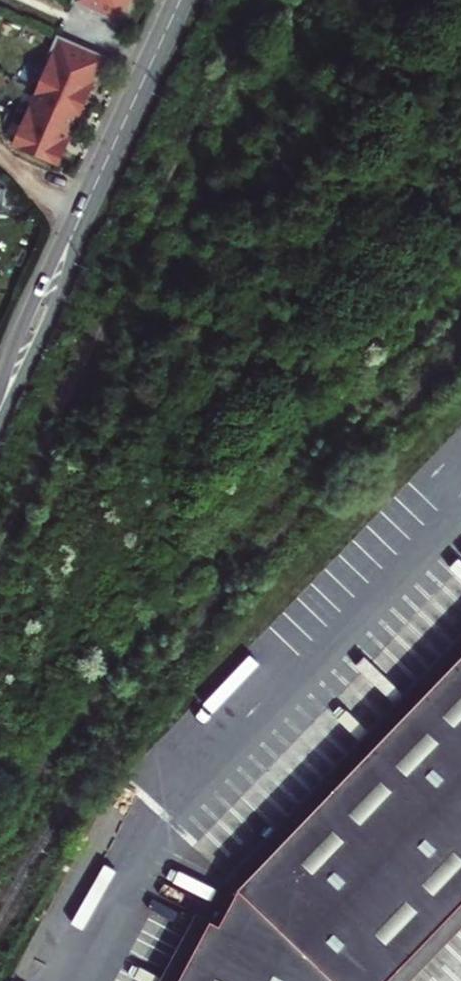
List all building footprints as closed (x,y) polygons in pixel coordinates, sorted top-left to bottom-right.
[(74,3),(122,26),(128,14),(134,1),(133,0),(76,0),(74,3)] [(106,58),(58,37),(46,63),(49,64),(12,145),(56,164),(65,144),(79,113),(93,83),(95,84),(100,72),(106,58)] [(157,980),(451,980),(460,970),(460,637),(219,886),(233,900),(220,924),(194,910),(157,980)]
